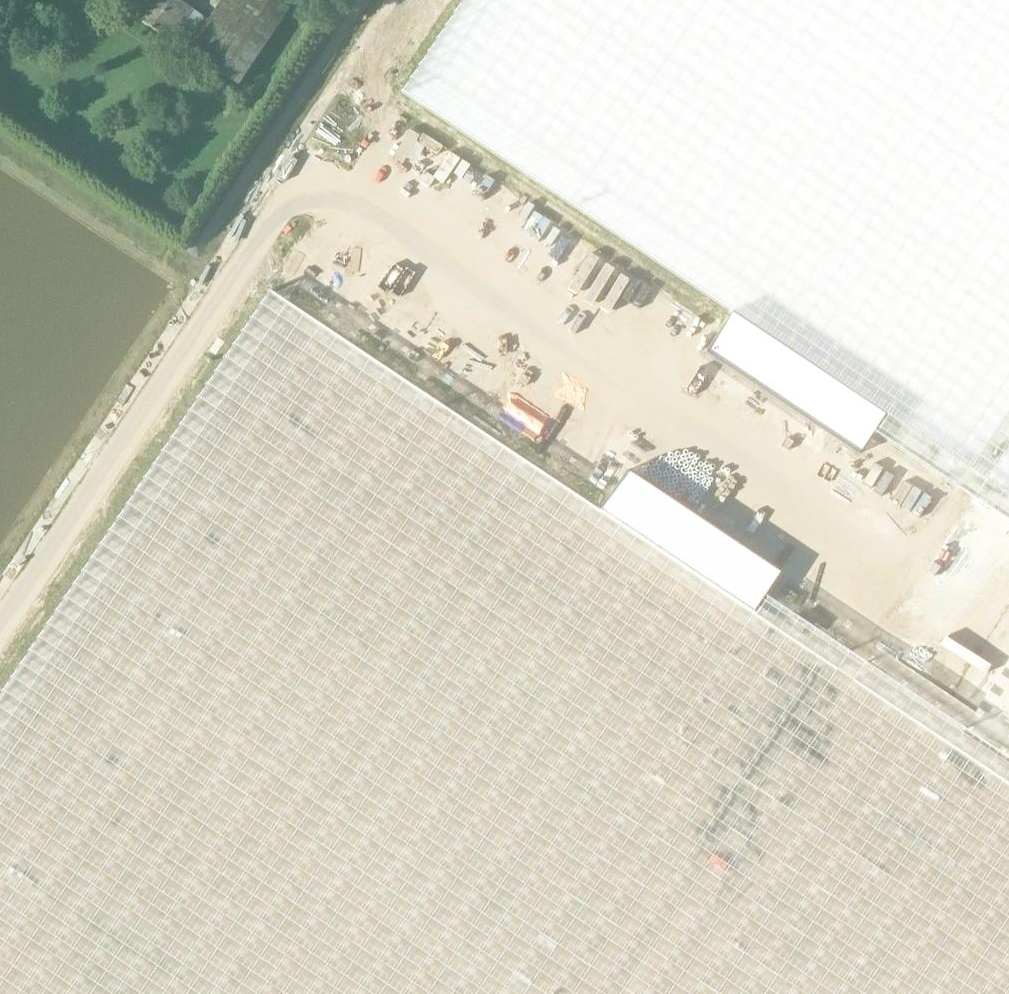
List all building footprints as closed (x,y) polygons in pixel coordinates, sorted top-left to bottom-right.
[(238,85),(288,9),(274,0),(221,0),(208,19),(178,0),(143,0),(132,16),(238,85)] [(410,78),(743,301),(893,401),(883,416),(1000,494),(1008,500),(1008,0),(462,0),(410,78)] [(0,696),(0,993),(1008,993),(1008,788),(268,294),(0,696)] [(733,318),(707,358),(857,458),(883,418),(733,318)] [(628,476),(602,516),(751,616),(778,576),(628,476)] [(877,645),(977,712),(963,732),(1008,763),(1008,527),(972,502),(877,645)]
